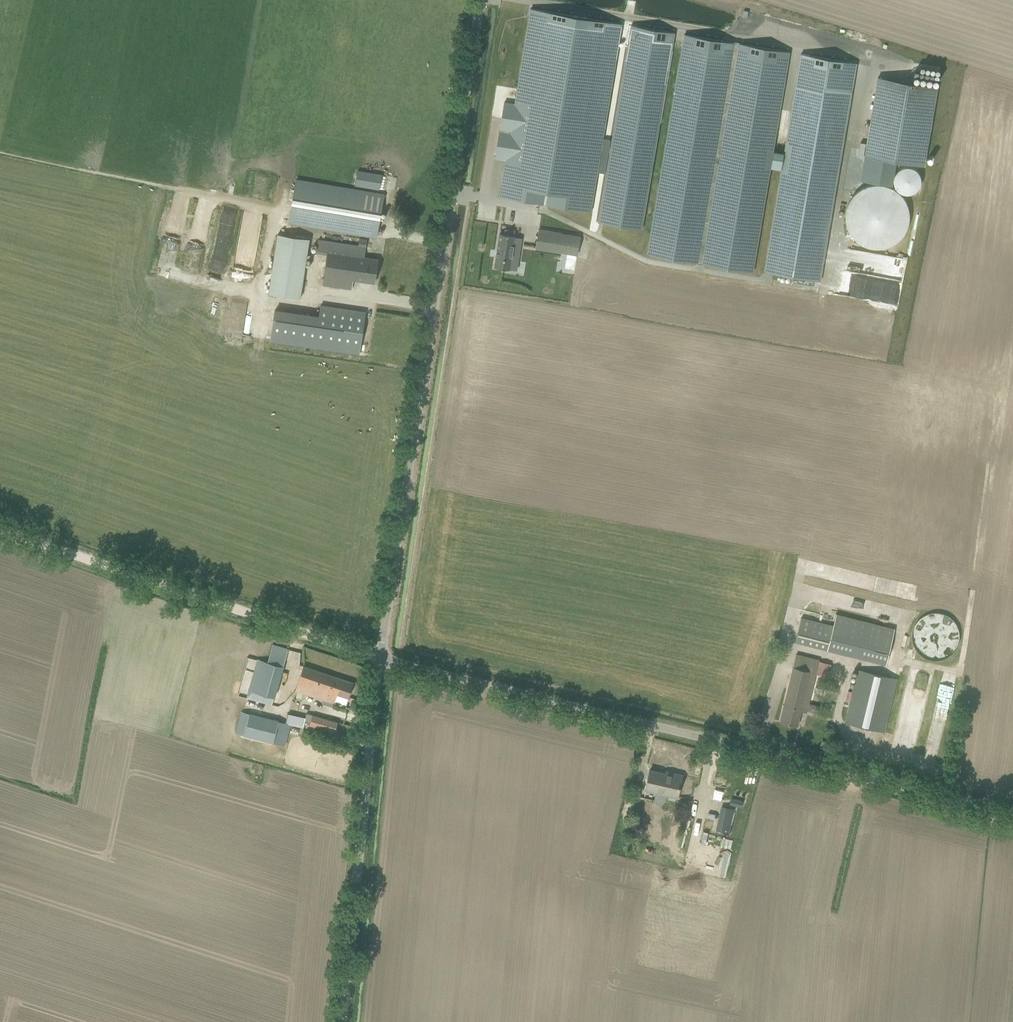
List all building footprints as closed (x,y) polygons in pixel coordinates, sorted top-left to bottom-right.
[(621,24),(530,8),(514,103),(504,102),(495,159),(505,160),(499,196),(590,212),(621,24)] [(631,25),(598,222),(642,229),(674,32),(631,25)] [(684,34),(648,254),(752,272),(769,168),(781,170),(784,155),(772,153),(789,52),(684,34)] [(801,54),(784,155),(781,170),(764,271),(819,281),(856,63),(801,54)] [(931,86),(878,77),(864,156),(924,166),(937,87),(931,86)] [(380,189),(382,176),(357,172),(355,185),(380,189)] [(296,180),(291,209),(289,221),(376,237),(379,224),(384,195),(374,193),(354,189),(303,180),(296,179),(296,180)] [(845,217),(846,222),(847,227),(849,232),(852,236),(855,239),(858,242),(863,245),(867,247),(873,248),(878,248),(884,247),(889,246),(893,244),(898,241),(901,237),(904,234),(906,229),(908,224),(909,219),(909,213),(908,208),(906,203),(904,198),(901,194),(897,191),(893,189),(889,186),(884,185),(879,184),(874,184),(869,185),(865,187),(860,189),(856,192),(853,195),(850,198),(848,203),(846,207),(845,212),(845,217)] [(504,234),(499,234),(494,267),(510,269),(512,260),(517,261),(520,238),(515,237),(515,236),(514,236),(515,231),(505,229),(504,234)] [(536,248),(559,252),(559,251),(577,254),(580,237),(562,234),(562,233),(539,229),(536,248)] [(268,293),(301,298),(310,239),(277,234),(268,293)] [(351,288),(353,279),(358,280),(374,283),(378,259),(364,257),(366,239),(359,238),(358,246),(318,240),(316,253),(327,254),(322,284),(347,287),(351,288)] [(359,353),(366,312),(320,305),(319,317),(275,310),(270,340),(359,353)] [(963,648),(946,608),(910,623),(924,656),(935,652),(938,658),(963,648)] [(833,625),(802,617),(795,642),(885,665),(895,629),(836,614),(833,625)] [(798,725),(800,715),(801,711),(806,712),(819,661),(796,655),(780,721),(798,725)] [(272,705),(280,675),(283,666),(258,658),(246,697),(272,705)] [(354,682),(303,666),(295,690),(334,703),(337,694),(348,698),(354,682)] [(858,670),(848,712),(845,722),(884,731),(896,679),(858,670)] [(288,713),(287,723),(241,711),(236,732),(286,746),(290,725),(303,728),(305,717),(288,713)] [(314,729),(315,725),(335,731),(338,722),(313,715),(311,721),(308,721),(306,727),(314,729)] [(650,770),(645,789),(656,792),(662,793),(663,791),(677,794),(678,794),(682,775),(672,773),(671,775),(650,770)] [(731,798),(730,804),(741,807),(742,801),(731,798)] [(719,821),(717,829),(730,832),(731,824),(719,821)] [(686,865),(675,907),(714,917),(725,875),(686,865)] [(792,909),(790,913),(807,918),(808,913),(792,909)]
